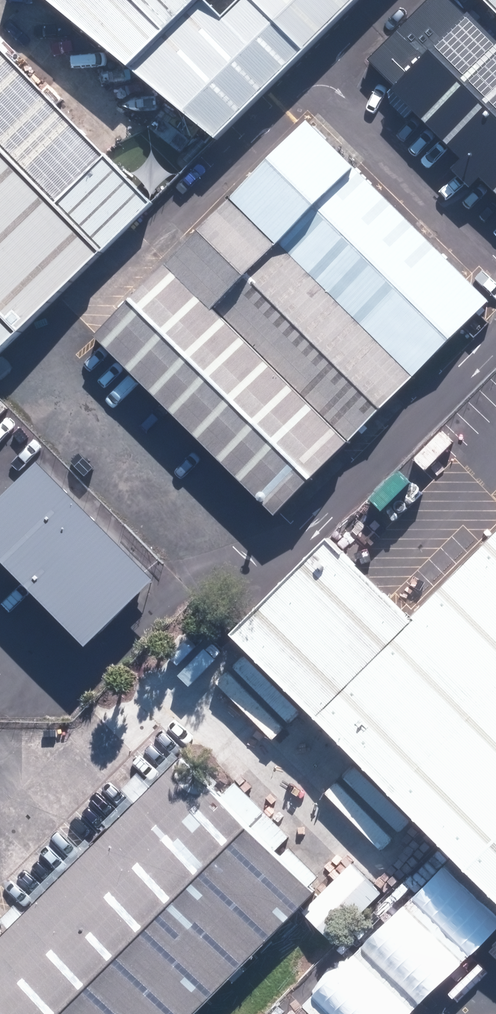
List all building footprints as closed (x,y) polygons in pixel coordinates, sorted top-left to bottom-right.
[(135,67),(202,0),(53,0),(135,67)] [(135,67),(222,138),(361,0),(243,0),(226,17),(216,7),(208,0),(202,0),(135,67)] [(481,0),(440,0),(363,74),(495,210),(495,16),(481,0)] [(495,16),(495,0),(481,0),(495,16)] [(104,261),(156,211),(0,52),(0,154),(104,261)] [(175,267),(359,456),(360,456),(495,324),(495,305),(321,126),(175,267)] [(104,261),(0,154),(0,312),(25,338),(104,261)] [(359,456),(175,267),(101,339),(285,527),(359,456)] [(25,338),(0,312),(0,362),(25,338)] [(40,469),(0,508),(0,556),(98,657),(163,594),(40,469)] [(411,618),(316,710),(465,863),(495,833),(495,536),(411,618)] [(238,631),(316,710),(411,618),(333,539),(238,631)] [(180,764),(0,939),(0,1013),(211,1013),(320,908),(180,764)] [(465,863),(495,895),(495,833),(465,863)]
